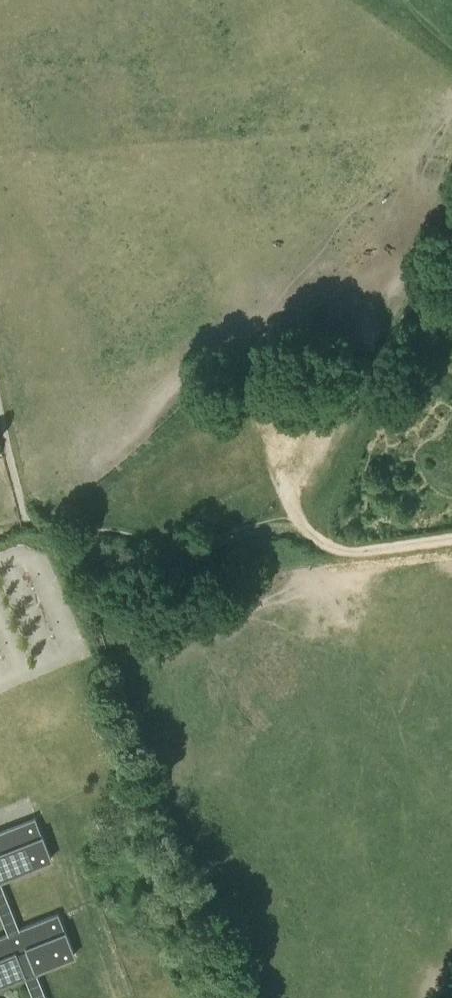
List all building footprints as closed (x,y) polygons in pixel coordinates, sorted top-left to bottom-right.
[(50,859),(34,818),(0,832),(0,879),(50,859)] [(35,970),(74,955),(57,914),(19,929),(0,882),(0,917),(7,935),(0,937),(0,984),(23,975),(32,997),(46,997),(35,970)]
